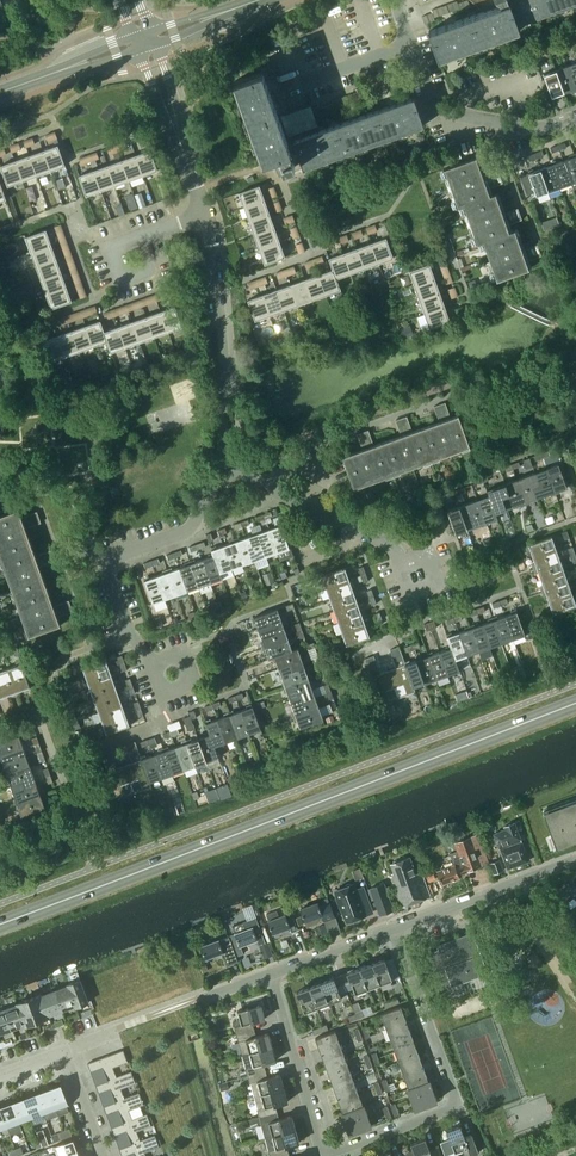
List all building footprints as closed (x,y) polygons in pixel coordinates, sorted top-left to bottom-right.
[(438,54),(439,58),(519,30),(517,23),(575,2),(575,0),(489,0),(482,8),(486,12),(430,32),(438,54)] [(446,5),(449,12),(460,8),(460,10),(470,6),(468,0),(467,0),(458,3),(457,1),(446,5)] [(424,23),(427,22),(435,20),(434,17),(445,13),(442,6),(432,10),(433,12),(422,16),(424,23)] [(557,47),(542,53),(544,57),(558,52),(557,47)] [(422,125),(419,116),(412,98),(293,141),(296,149),(289,151),(276,113),(284,110),(280,100),(283,99),(280,91),(269,95),(264,80),(275,76),(272,68),(270,69),(266,59),(258,62),(259,64),(249,68),(248,65),(239,68),(243,79),(235,82),(264,162),(274,158),(276,165),(274,166),(278,177),(422,125)] [(567,66),(575,90),(575,62),(567,66)] [(575,91),(575,90),(567,66),(556,70),(564,94),(571,91),(571,93),(575,91)] [(558,96),(564,94),(556,70),(544,74),(549,89),(553,98),(554,99),(558,97),(558,96)] [(407,85),(406,85),(403,75),(385,81),(388,89),(398,85),(399,88),(407,85)] [(357,92),(347,95),(349,103),(367,96),(363,86),(356,89),(357,92)] [(321,104),(311,108),(313,115),(324,111),(325,114),(335,111),(334,108),(344,104),(342,97),(331,100),(332,103),(322,106),(321,104)] [(310,108),(280,119),(287,140),(317,129),(310,108)] [(49,141),(55,139),(58,138),(56,132),(47,135),(49,141)] [(149,140),(146,134),(138,137),(140,143),(149,140)] [(33,138),(25,141),(27,147),(36,144),(33,138)] [(126,141),(109,147),(111,154),(128,148),(126,141)] [(19,143),(11,146),(13,152),(21,149),(19,143)] [(565,144),(551,149),(552,153),(566,148),(565,144)] [(59,146),(44,151),(51,171),(66,166),(59,146)] [(151,150),(137,155),(144,175),(158,170),(151,150)] [(44,151),(30,156),(37,176),(51,171),(44,151)] [(97,152),(89,154),(91,161),(99,158),(97,152)] [(542,152),(527,157),(528,161),(544,156),(542,152)] [(82,164),(91,161),(89,154),(80,157),(82,164)] [(130,180),(144,175),(137,155),(122,160),(130,180)] [(23,181),(37,176),(30,156),(16,161),(23,181)] [(563,161),(571,184),(573,189),(575,188),(575,161),(574,156),(563,161)] [(458,209),(463,207),(490,196),(488,189),(502,184),(498,172),(483,178),(476,158),(444,169),(458,209)] [(122,160),(108,165),(116,185),(130,180),(122,160)] [(8,187),(23,181),(16,161),(1,166),(8,187)] [(563,161),(551,165),(560,188),(571,184),(563,161)] [(108,165),(94,170),(101,190),(116,185),(108,165)] [(551,165),(540,169),(548,192),(560,188),(551,165)] [(536,196),(548,192),(540,169),(528,173),(532,185),(535,192),(536,196)] [(87,196),(101,190),(94,170),(80,175),(87,196)] [(525,188),(527,194),(535,192),(532,185),(525,188)] [(245,207),(265,200),(259,186),(240,193),(245,207)] [(271,198),(277,196),(274,187),(268,190),(271,198)] [(477,245),(483,243),(509,233),(507,225),(522,220),(518,208),(503,214),(496,194),(490,196),(463,207),(477,245)] [(250,221),(270,214),(265,200),(245,207),(250,221)] [(276,213),(282,211),(279,201),(273,204),(276,213)] [(121,204),(116,206),(119,216),(125,214),(121,204)] [(250,221),(255,235),(275,228),(270,214),(250,221)] [(286,224),(294,221),(292,216),(284,219),(286,224)] [(375,226),(366,229),(368,235),(377,232),(375,226)] [(293,238),(299,236),(296,227),(290,229),(293,238)] [(255,235),(260,249),(280,242),(275,228),(255,235)] [(25,237),(31,252),(51,244),(46,230),(25,237)] [(66,239),(63,230),(57,233),(60,241),(66,239)] [(360,231),(351,234),(354,240),(362,237),(360,231)] [(515,231),(509,233),(483,243),(497,282),(529,270),(526,262),(541,256),(537,245),(522,250),(515,231)] [(346,236),(338,239),(340,245),(349,242),(346,236)] [(387,238),(372,243),(379,264),(394,259),(387,238)] [(323,244),(325,250),(334,247),(332,241),(323,244)] [(285,257),(280,242),(260,249),(266,264),(285,257)] [(305,252),(305,251),(302,242),(295,245),(299,254),(305,252)] [(372,243),(358,248),(365,269),(379,264),(372,243)] [(31,252),(36,266),(56,258),(51,244),(31,252)] [(65,255),(71,253),(68,245),(62,247),(65,255)] [(358,248),(344,253),(351,274),(365,269),(358,248)] [(329,259),(333,270),(337,279),(351,274),(344,253),(329,259)] [(36,266),(41,280),(61,272),(56,258),(36,266)] [(322,258),(304,264),(306,270),(324,263),(322,258)] [(71,269),(76,267),(73,259),(67,261),(71,269)] [(409,272),(414,286),(435,279),(430,264),(409,272)] [(446,284),(452,282),(446,265),(440,267),(446,284)] [(293,268),(276,274),(278,279),(296,274),(293,268)] [(333,270),(319,275),(326,296),(341,290),(337,279),(333,270)] [(41,280),(46,294),(66,286),(61,272),(41,280)] [(75,283),(81,281),(78,272),(72,274),(75,283)] [(319,275),(305,280),(312,301),(326,296),(319,275)] [(265,278),(249,283),(248,284),(250,290),(267,284),(265,278)] [(414,286),(419,300),(440,293),(435,279),(414,286)] [(305,280),(291,285),(298,306),(312,301),(305,280)] [(291,285),(277,290),(284,311),(298,306),(291,285)] [(71,301),(66,286),(46,294),(51,308),(71,301)] [(80,297),(86,296),(83,287),(77,289),(80,297)] [(451,299),(458,296),(455,288),(449,290),(451,299)] [(169,289),(160,292),(163,299),(171,296),(169,289)] [(277,290),(262,295),(270,316),(284,311),(277,290)] [(419,300),(424,314),(445,307),(440,293),(419,300)] [(155,294),(146,297),(148,304),(157,301),(155,294)] [(255,321),(270,316),(262,295),(248,300),(255,321)] [(141,299),(132,302),(135,309),(143,306),(141,299)] [(127,304),(118,308),(121,314),(129,311),(127,304)] [(175,306),(161,311),(168,332),(182,327),(175,306)] [(450,322),(445,307),(424,314),(429,329),(450,322)] [(88,308),(72,314),(74,320),(91,314),(88,308)] [(459,318),(465,316),(462,308),(456,310),(459,318)] [(112,310),(107,312),(104,313),(106,319),(114,317),(112,310)] [(161,311),(147,316),(154,337),(168,332),(161,311)] [(66,316),(58,319),(60,325),(68,322),(66,316)] [(147,316),(132,321),(140,342),(154,337),(147,316)] [(101,320),(86,326),(94,346),(107,341),(108,341),(104,332),(105,331),(101,320)] [(44,324),(47,330),(54,327),(52,321),(44,324)] [(126,347),(140,342),(132,321),(118,326),(126,347)] [(410,325),(399,329),(402,339),(414,335),(410,325)] [(86,326),(72,331),(79,351),(94,346),(86,326)] [(118,326),(105,331),(104,332),(108,341),(107,341),(111,352),(126,347),(118,326)] [(72,331),(58,336),(65,356),(79,351),(72,331)] [(51,361),(65,356),(58,336),(43,341),(51,361)] [(420,429),(432,461),(471,448),(459,415),(451,418),(446,403),(434,407),(440,422),(420,429)] [(401,435),(382,442),(393,475),(432,461),(420,429),(412,431),(407,417),(395,421),(401,435)] [(355,489),(393,475),(382,442),(374,445),(369,431),(357,435),(362,449),(343,456),(355,489)] [(550,456),(551,457),(552,460),(559,458),(556,449),(549,451),(550,456)] [(542,454),(534,457),(536,463),(551,457),(550,456),(549,451),(542,454)] [(513,465),(505,468),(507,473),(522,468),(520,462),(513,465)] [(547,469),(556,493),(568,488),(559,464),(547,469)] [(533,488),(537,499),(556,493),(547,469),(535,473),(540,485),(533,488)] [(517,479),(526,503),(537,499),(533,488),(540,485),(535,473),(517,479)] [(477,478),(479,483),(480,485),(490,481),(487,474),(477,478)] [(503,498),(508,510),(526,503),(517,479),(506,483),(511,495),(503,498)] [(487,490),(489,496),(490,495),(496,514),(497,514),(508,510),(503,498),(511,495),(506,483),(487,490)] [(465,488),(451,494),(453,499),(467,494),(465,488)] [(499,520),(497,514),(496,514),(490,495),(489,496),(478,500),(486,524),(499,520)] [(478,500),(466,504),(470,515),(464,518),(469,530),(486,524),(478,500)] [(456,535),(469,530),(464,518),(470,515),(466,504),(448,510),(456,535)] [(1,559),(33,547),(26,528),(41,522),(37,511),(22,516),(20,508),(0,516),(0,556),(1,559)] [(553,515),(546,518),(547,523),(555,521),(553,515)] [(247,520),(233,525),(235,529),(249,524),(247,520)] [(281,524),(269,529),(277,553),(289,548),(281,524)] [(266,557),(277,553),(269,529),(258,533),(266,557)] [(255,561),(266,557),(258,533),(246,537),(255,561)] [(528,545),(533,557),(556,548),(552,536),(528,545)] [(246,537),(235,541),(243,565),(255,561),(246,537)] [(490,538),(483,540),(485,546),(492,544),(490,538)] [(235,541),(223,545),(232,569),(243,565),(235,541)] [(203,542),(189,547),(190,552),(205,547),(203,542)] [(211,550),(213,555),(214,555),(220,573),(221,573),(232,569),(223,545),(211,550)] [(36,555),(33,547),(1,559),(15,597),(47,585),(40,566),(55,561),(51,550),(36,555)] [(560,560),(556,548),(533,557),(537,568),(560,560)] [(213,555),(202,559),(211,583),(223,579),(221,573),(220,573),(214,555),(213,555)] [(158,558),(144,563),(145,568),(160,563),(158,558)] [(202,559),(191,563),(199,587),(211,583),(202,559)] [(537,568),(541,580),(564,571),(560,560),(537,568)] [(191,563),(179,567),(188,591),(199,587),(191,563)] [(177,595),(188,591),(179,567),(168,571),(177,595)] [(350,579),(347,572),(350,572),(348,567),(346,568),(345,567),(322,576),(326,588),(350,579)] [(168,571),(157,576),(165,599),(177,595),(168,571)] [(541,580),(545,591),(569,582),(564,571),(541,580)] [(153,603),(165,599),(157,576),(145,580),(153,603)] [(350,579),(326,588),(330,599),(356,590),(354,585),(352,585),(350,579)] [(545,591),(549,603),(573,594),(569,582),(545,591)] [(54,605),(47,585),(15,597),(28,636),(61,624),(58,617),(73,611),(69,600),(54,605)] [(356,590),(330,599),(334,611),(358,602),(355,595),(358,594),(356,590)] [(549,603),(553,614),(575,606),(575,603),(573,594),(549,603)] [(506,598),(499,601),(501,606),(508,604),(506,598)] [(217,601),(207,605),(209,612),(220,608),(217,601)] [(501,606),(499,601),(492,604),(494,609),(501,606)] [(360,609),(358,602),(334,611),(338,622),(365,613),(363,608),(360,609)] [(254,616),(259,628),(270,624),(273,631),(284,627),(278,608),(254,616)] [(517,612),(505,616),(514,639),(526,635),(517,612)] [(365,613),(338,622),(343,634),(366,625),(364,618),(366,617),(365,613)] [(505,616),(493,620),(502,643),(514,639),(505,616)] [(154,621),(157,628),(165,625),(162,618),(154,621)] [(493,620),(482,624),(491,647),(502,643),(493,620)] [(259,628),(265,646),(288,638),(284,627),(273,631),(270,624),(259,628)] [(482,624),(471,628),(479,651),(491,647),(482,624)] [(368,631),(366,625),(343,634),(347,645),(371,637),(370,636),(373,635),(371,630),(368,631)] [(471,628),(460,632),(468,655),(479,651),(471,628)] [(457,659),(468,655),(460,632),(447,636),(452,647),(457,659)] [(270,659),(275,657),(293,651),(293,650),(288,638),(265,646),(270,659)] [(400,647),(395,649),(411,692),(416,690),(415,687),(426,683),(418,659),(406,663),(400,647)] [(452,647),(440,651),(448,675),(461,670),(457,659),(452,647)] [(275,657),(279,668),(291,663),(293,670),(304,666),(297,648),(293,650),(293,651),(275,657)] [(396,698),(411,692),(395,649),(390,650),(397,666),(386,670),(396,698)] [(440,651),(429,655),(438,679),(448,675),(440,651)] [(429,655),(418,659),(426,683),(438,679),(429,655)] [(105,656),(82,664),(86,676),(111,667),(109,662),(108,663),(105,656)] [(382,703),(396,698),(386,670),(380,672),(375,656),(366,659),(382,703)] [(22,663),(10,667),(18,691),(30,687),(22,663)] [(279,668),(286,686),(308,678),(304,666),(293,670),(291,663),(279,668)] [(0,671),(0,676),(7,695),(18,691),(10,667),(0,671)] [(86,676),(90,688),(114,679),(111,672),(113,671),(111,667),(86,676)] [(73,679),(70,672),(64,674),(66,682),(73,679)] [(130,677),(136,692),(142,690),(136,675),(130,677)] [(286,686),(290,697),(302,693),(304,700),(315,696),(308,678),(286,686)] [(114,679),(90,688),(94,699),(119,690),(118,685),(116,685),(114,679)] [(326,692),(331,690),(328,682),(323,684),(326,692)] [(94,699),(98,711),(122,702),(119,695),(121,694),(119,690),(94,699)] [(334,697),(331,690),(326,692),(329,699),(334,697)] [(296,715),(319,707),(315,696),(304,700),(302,693),(290,697),(296,715)] [(124,709),(122,702),(98,711),(103,722),(128,713),(126,708),(124,709)] [(253,706),(241,710),(249,733),(261,729),(253,706)] [(323,719),(319,707),(296,715),(301,727),(323,719)] [(241,710),(229,714),(238,738),(249,733),(241,710)] [(128,713),(103,722),(107,734),(130,725),(128,717),(129,717),(128,713)] [(229,714),(218,718),(226,742),(238,738),(229,714)] [(328,723),(335,720),(333,715),(326,717),(328,723)] [(205,723),(209,733),(210,733),(214,746),(215,746),(226,742),(218,718),(205,723)] [(81,727),(78,720),(72,722),(75,730),(81,727)] [(187,731),(195,728),(193,723),(185,726),(187,731)] [(210,733),(209,733),(199,737),(207,761),(219,757),(215,746),(214,746),(210,733)] [(0,756),(12,751),(15,758),(26,754),(19,736),(0,742),(0,755),(0,756)] [(199,737),(187,741),(196,765),(207,761),(199,737)] [(132,762),(124,765),(134,792),(151,786),(150,782),(149,782),(141,758),(135,741),(126,744),(132,762)] [(187,741),(176,746),(184,770),(196,765),(187,741)] [(176,746),(164,750),(173,774),(184,770),(176,746)] [(117,798),(134,792),(124,765),(116,768),(110,750),(101,753),(117,798)] [(164,750),(153,754),(161,778),(173,774),(164,750)] [(0,756),(7,774),(30,765),(26,754),(15,758),(12,751),(0,756)] [(153,754),(141,758),(149,782),(150,782),(161,778),(153,754)] [(7,774),(11,785),(23,781),(25,788),(37,783),(30,765),(7,774)] [(259,766),(250,769),(252,775),(261,772),(259,766)] [(227,778),(230,786),(237,784),(234,776),(227,778)] [(11,785),(17,803),(41,795),(37,783),(25,788),(23,781),(11,785)] [(228,783),(217,787),(221,799),(232,795),(228,783)] [(216,787),(205,791),(209,801),(220,797),(216,787)] [(46,806),(41,795),(17,803),(22,815),(46,806)] [(544,814),(556,845),(575,837),(575,803),(544,814)] [(508,869),(518,865),(528,861),(521,841),(522,840),(515,822),(503,826),(504,829),(494,833),(500,849),(500,848),(504,860),(504,859),(508,869)] [(466,872),(490,863),(479,833),(454,842),(457,850),(450,853),(454,864),(437,870),(442,885),(460,878),(460,877),(467,874),(466,872)] [(401,906),(430,896),(421,872),(417,873),(411,856),(390,863),(393,873),(391,874),(394,882),(392,882),(401,906)] [(500,859),(490,863),(494,874),(504,870),(500,859)] [(429,882),(437,879),(433,870),(426,873),(429,882)] [(575,891),(575,885),(571,878),(555,890),(563,901),(575,891)] [(394,910),(384,882),(370,887),(380,915),(394,910)] [(342,906),(348,922),(366,915),(363,905),(370,902),(365,887),(357,890),(354,883),(353,884),(350,883),(345,884),(344,887),(336,890),(338,898),(336,898),(340,907),(342,906)] [(316,923),(314,918),(322,915),(324,921),(335,917),(330,902),(320,906),(318,902),(300,909),(307,927),(316,923)] [(290,909),(285,911),(286,914),(287,918),(293,916),(290,909)] [(286,914),(279,916),(277,910),(266,914),(268,920),(273,934),(290,928),(292,932),(298,930),(293,916),(287,918),(286,914)] [(266,942),(260,928),(256,917),(233,926),(235,932),(235,933),(229,936),(234,948),(236,955),(244,953),(241,946),(257,940),(259,945),(266,942)] [(490,924),(490,923),(488,917),(481,920),(484,926),(490,924)] [(488,972),(473,932),(465,934),(466,936),(451,941),(451,940),(437,945),(438,949),(428,953),(442,989),(452,985),(452,986),(488,973),(488,972)] [(238,961),(229,935),(219,939),(219,938),(201,945),(206,958),(222,952),(227,965),(238,961)] [(385,959),(372,963),(380,984),(393,980),(385,959)] [(368,989),(380,984),(372,963),(360,968),(368,989)] [(368,989),(360,968),(348,972),(356,993),(368,989)] [(398,971),(391,974),(393,980),(400,977),(398,971)] [(322,982),(330,1003),(342,999),(334,978),(322,982)] [(68,984),(68,985),(75,1005),(76,1006),(89,1002),(81,979),(68,984)] [(322,982),(310,987),(318,1008),(330,1003),(322,982)] [(62,1010),(75,1005),(68,985),(55,990),(62,1010)] [(305,1012),(318,1008),(310,987),(297,991),(305,1012)] [(55,990),(42,995),(49,1015),(62,1010),(55,990)] [(50,1016),(49,1015),(42,995),(42,994),(29,998),(37,1021),(50,1016)] [(17,1004),(24,1024),(25,1025),(37,1021),(29,998),(17,1003),(17,1004)] [(358,1018),(364,1016),(359,1002),(353,1004),(356,1013),(358,1018)] [(12,1029),(24,1024),(17,1004),(4,1009),(12,1029)] [(235,1026),(237,1034),(255,1029),(253,1022),(265,1018),(261,1004),(238,1011),(242,1024),(235,1026)] [(401,1006),(381,1013),(386,1025),(406,1018),(401,1006)] [(0,1011),(0,1033),(12,1029),(4,1009),(0,1011)] [(91,1009),(81,1012),(83,1017),(93,1014),(91,1009)] [(78,1013),(69,1017),(71,1022),(80,1018),(78,1013)] [(406,1018),(386,1025),(390,1037),(410,1030),(406,1018)] [(53,1023),(55,1028),(64,1024),(62,1019),(53,1023)] [(55,1028),(53,1023),(43,1026),(45,1031),(55,1028)] [(362,1027),(366,1038),(371,1036),(367,1025),(362,1027)] [(359,1041),(363,1039),(359,1028),(354,1030),(359,1041)] [(27,1032),(29,1037),(39,1034),(37,1029),(27,1032)] [(250,1052),(273,1046),(269,1033),(257,1036),(255,1029),(237,1034),(242,1054),(250,1052)] [(316,1038),(320,1050),(340,1043),(335,1030),(316,1038)] [(414,1042),(410,1030),(390,1037),(395,1049),(414,1042)] [(29,1037),(27,1032),(18,1036),(20,1041),(29,1037)] [(2,1042),(4,1047),(13,1043),(11,1038),(2,1042)] [(414,1042),(395,1049),(399,1061),(419,1053),(414,1042)] [(344,1054),(340,1043),(320,1050),(325,1062),(344,1054)] [(242,1054),(248,1075),(266,1070),(264,1063),(276,1060),(273,1046),(250,1052),(242,1054)] [(99,1083),(116,1076),(113,1067),(128,1062),(123,1049),(87,1063),(92,1077),(93,1077),(93,1078),(94,1078),(95,1079),(96,1079),(97,1079),(99,1083)] [(372,1053),(376,1065),(381,1063),(376,1052),(372,1053)] [(423,1065),(419,1053),(399,1061),(403,1072),(423,1065)] [(349,1066),(344,1054),(325,1062),(329,1073),(349,1066)] [(368,1068),(373,1066),(369,1055),(364,1056),(368,1068)] [(427,1077),(423,1065),(403,1072),(408,1084),(427,1077)] [(353,1078),(349,1066),(329,1073),(333,1085),(353,1078)] [(268,1077),(266,1070),(248,1075),(250,1083),(251,1082),(254,1096),(284,1087),(280,1074),(268,1077)] [(116,1076),(99,1083),(95,1084),(100,1098),(101,1099),(102,1100),(103,1100),(104,1100),(105,1100),(107,1104),(124,1098),(121,1088),(136,1083),(131,1071),(116,1076)] [(429,1081),(427,1077),(408,1084),(409,1088),(408,1089),(411,1096),(433,1088),(430,1081),(429,1081)] [(357,1089),(353,1078),(333,1085),(338,1097),(357,1089)] [(382,1080),(386,1092),(391,1090),(386,1078),(382,1080)] [(228,1081),(219,1084),(222,1090),(230,1088),(228,1081)] [(378,1095),(383,1093),(379,1081),(374,1083),(378,1095)] [(70,1111),(68,1105),(61,1085),(48,1090),(58,1115),(70,1111)] [(257,1109),(260,1116),(277,1112),(275,1104),(288,1101),(284,1087),(254,1096),(258,1109),(257,1109)] [(437,1100),(433,1088),(411,1096),(415,1108),(437,1100)] [(362,1101),(357,1089),(338,1097),(342,1108),(362,1101)] [(58,1115),(48,1090),(36,1094),(46,1120),(58,1115)] [(115,1125),(132,1119),(129,1110),(143,1104),(139,1092),(124,1098),(107,1104),(103,1105),(108,1119),(109,1120),(110,1121),(111,1121),(112,1121),(113,1121),(115,1125)] [(36,1094),(24,1099),(32,1119),(33,1118),(35,1124),(46,1120),(36,1094)] [(32,1119),(24,1099),(12,1103),(20,1123),(32,1119)] [(363,1106),(362,1101),(342,1108),(344,1113),(342,1113),(345,1121),(367,1112),(365,1105),(363,1106)] [(20,1123),(12,1103),(0,1108),(8,1128),(20,1123)] [(391,1104),(395,1116),(400,1114),(395,1103),(391,1104)] [(387,1119),(392,1117),(388,1106),(383,1107),(387,1119)] [(265,1137),(273,1135),(296,1129),(292,1115),(279,1119),(277,1112),(260,1116),(262,1124),(265,1137)] [(372,1125),(367,1112),(345,1121),(349,1133),(372,1125)] [(147,1113),(132,1119),(115,1125),(111,1127),(116,1140),(117,1141),(117,1142),(118,1142),(119,1143),(120,1143),(121,1142),(122,1146),(140,1140),(137,1131),(151,1125),(147,1113)] [(455,1152),(462,1149),(465,1155),(468,1155),(479,1152),(472,1133),(465,1136),(460,1125),(447,1130),(450,1139),(440,1142),(445,1155),(455,1152)] [(66,1137),(72,1135),(69,1129),(64,1131),(66,1137)] [(270,1155),(278,1155),(289,1153),(287,1146),(299,1142),(296,1129),(273,1135),(265,1137),(269,1151),(270,1155)] [(61,1139),(66,1137),(64,1131),(58,1133),(61,1139)] [(144,1150),(159,1145),(155,1134),(140,1140),(122,1146),(119,1148),(122,1155),(146,1155),(144,1150)] [(42,1146),(48,1144),(45,1138),(40,1140),(42,1146)] [(437,1147),(430,1150),(425,1138),(412,1143),(414,1149),(404,1153),(405,1155),(441,1155),(437,1147)] [(58,1155),(63,1155),(78,1150),(73,1139),(54,1146),(58,1155)] [(36,1149),(42,1146),(40,1140),(34,1142),(36,1149)] [(18,1155),(24,1153),(21,1147),(15,1149),(18,1155)]
